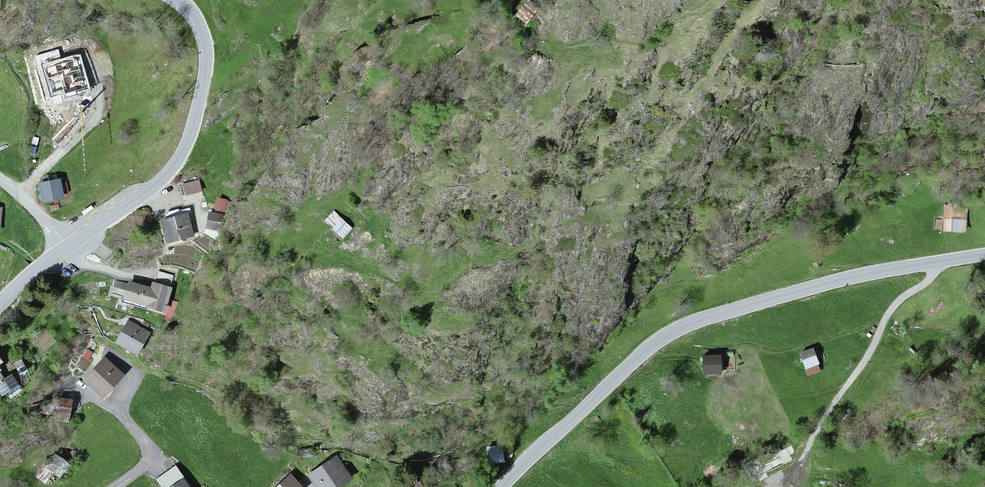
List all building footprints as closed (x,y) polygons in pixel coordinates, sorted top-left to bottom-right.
[(526,6),(512,21),(523,31),(537,16),(526,6)] [(201,181),(182,187),(186,199),(205,194),(201,181)] [(63,183),(39,186),(42,205),(65,201),(63,183)] [(229,203),(219,201),(216,213),(226,215),(229,203)] [(968,206),(944,206),(943,234),(967,234),(968,206)] [(224,216),(210,214),(208,230),(221,232),(224,216)] [(335,215),(324,225),(341,243),(352,233),(335,215)] [(188,217),(161,224),(168,247),(194,239),(188,217)] [(125,298),(123,303),(166,316),(173,290),(154,285),(152,291),(117,280),(113,294),(125,298)] [(176,320),(180,302),(171,300),(167,318),(176,320)] [(151,335),(130,323),(117,345),(138,357),(151,335)] [(814,351),(801,356),(807,372),(821,367),(814,351)] [(722,357),(704,358),(705,377),(723,376),(722,357)] [(126,379),(105,360),(83,384),(104,402),(126,379)] [(0,384),(0,396),(3,401),(19,390),(10,377),(0,384)] [(65,397),(64,407),(72,408),(73,398),(65,397)] [(64,462),(53,454),(36,479),(47,486),(64,462)] [(307,478),(314,486),(345,486),(353,482),(337,458),(307,478)] [(157,479),(162,486),(193,486),(177,465),(157,479)] [(279,486),(302,486),(292,476),(279,486)]
